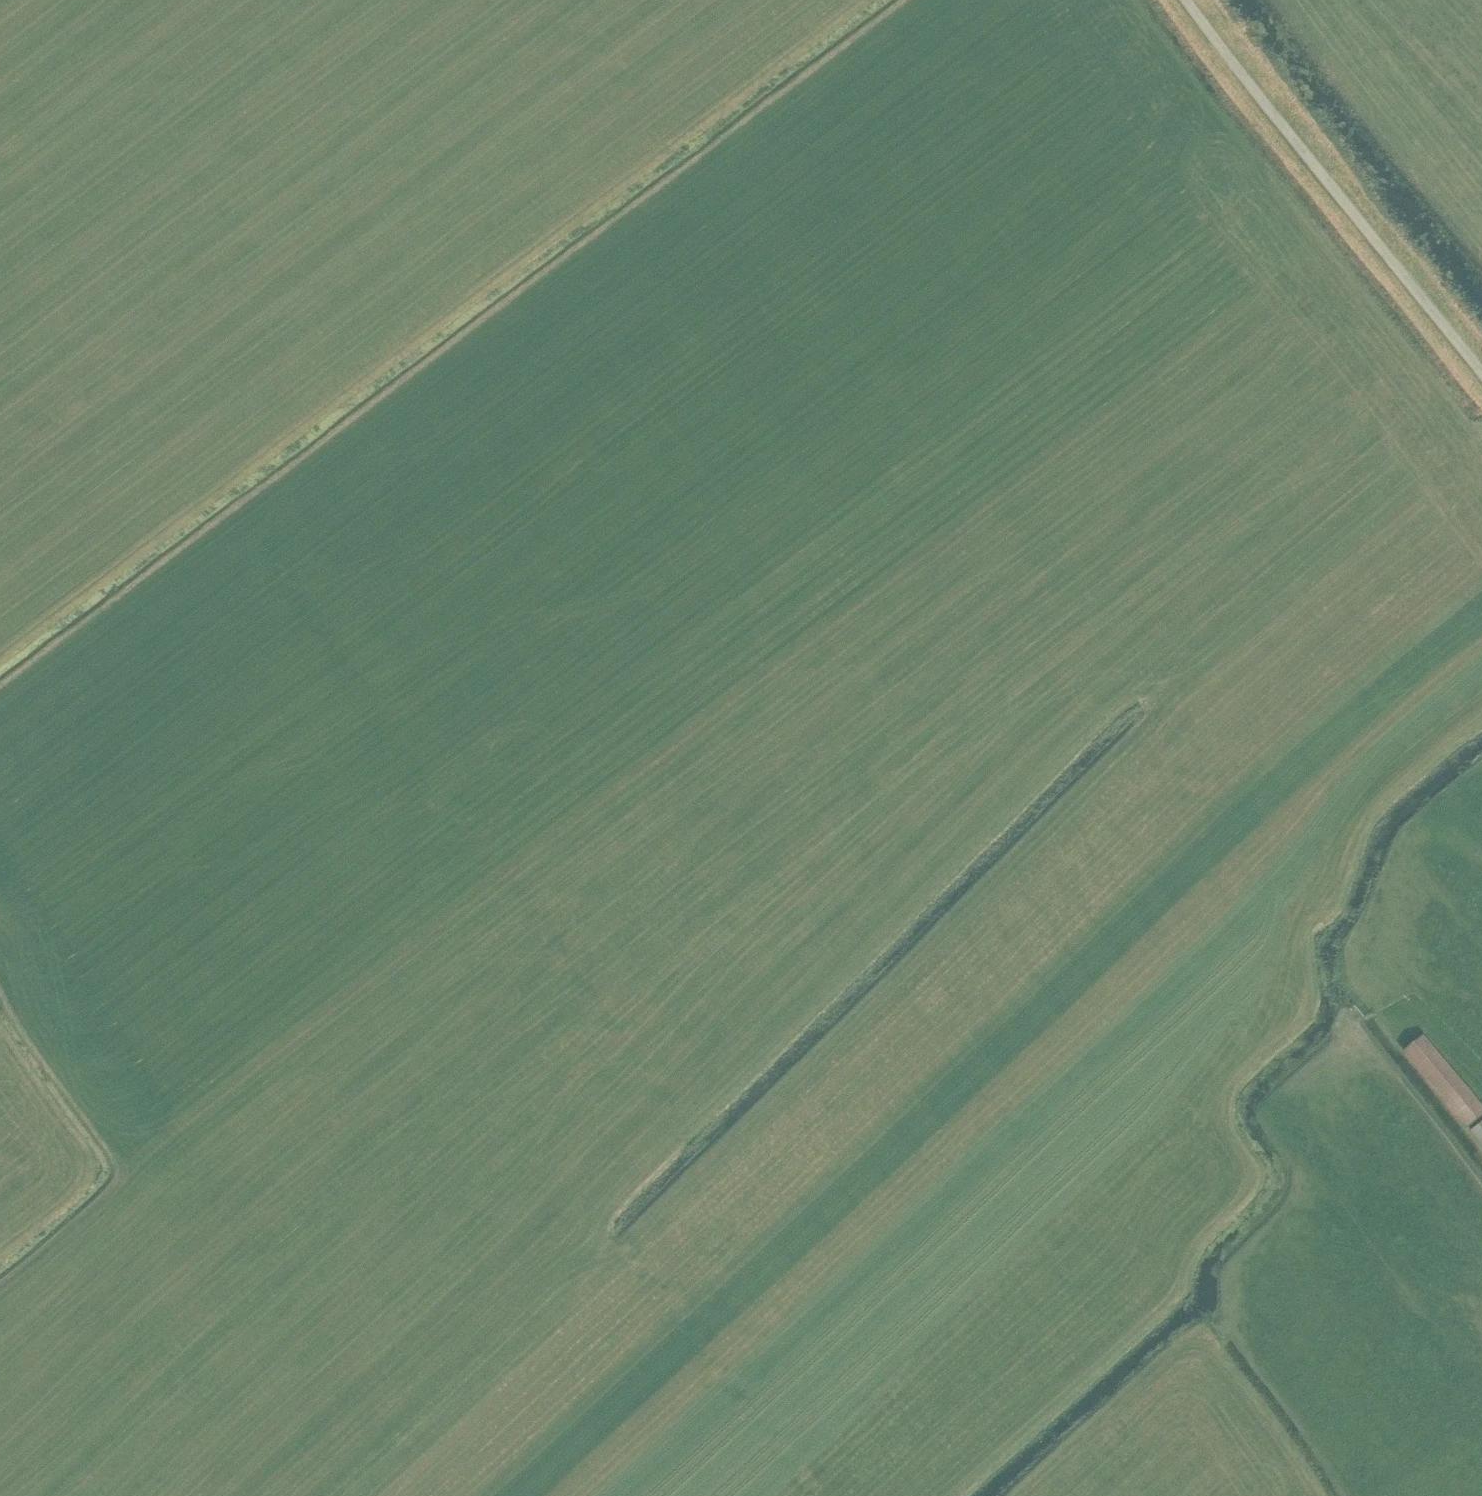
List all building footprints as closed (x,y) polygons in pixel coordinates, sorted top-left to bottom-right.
[(1481,1116),(1481,1105),(1423,1035),(1404,1051),(1468,1128),(1481,1116)] [(1471,1130),(1481,1143),(1481,1121),(1471,1130)]
